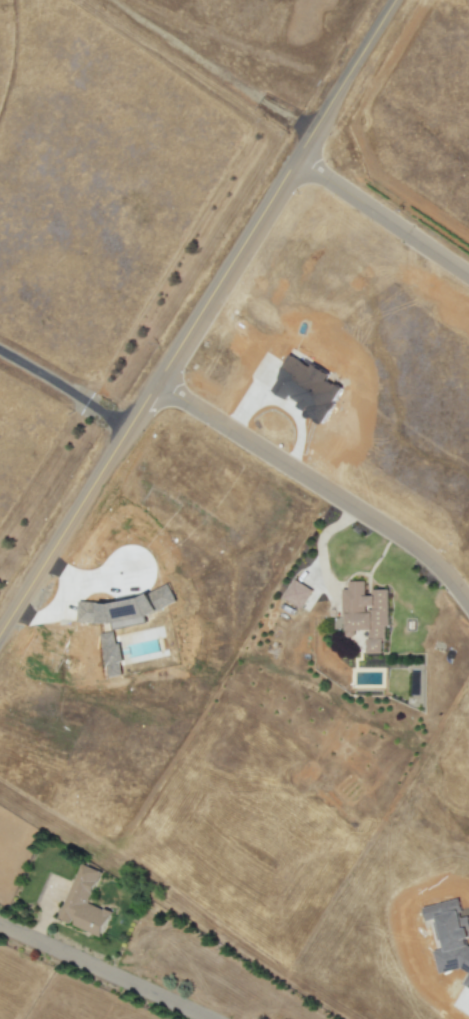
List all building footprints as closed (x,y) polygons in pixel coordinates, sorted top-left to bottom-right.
[(282,599),(302,609),(312,590),(292,579),(282,599)] [(388,590),(366,590),(366,581),(348,581),(348,589),(343,589),(343,637),(355,637),(355,630),(367,630),(367,653),(384,653),(384,627),(388,627),(388,590)] [(79,601),(78,623),(111,624),(115,631),(125,627),(134,627),(142,624),(147,624),(147,616),(178,603),(170,584),(125,603),(79,601)] [(122,662),(115,631),(100,634),(109,678),(122,675),(120,663),(122,662)] [(101,937),(111,912),(88,903),(101,871),(80,863),(58,918),(71,923),(70,925),(101,937)]
